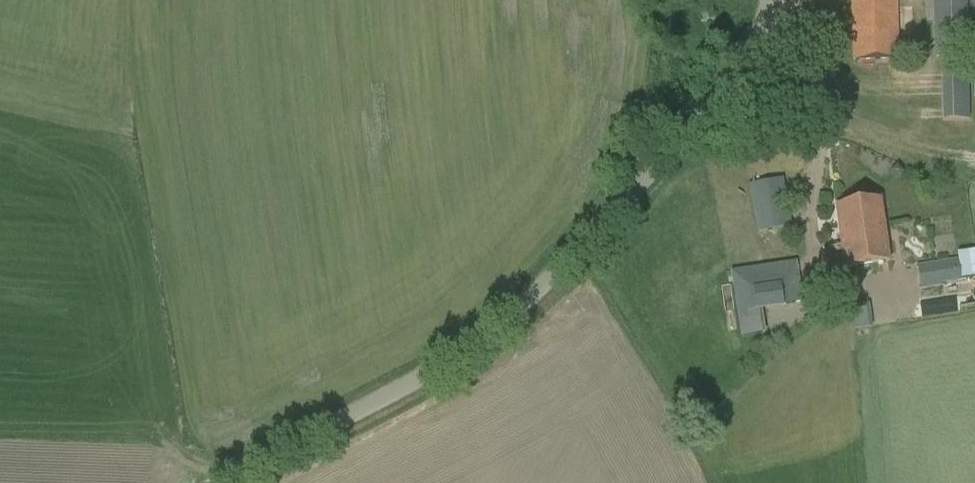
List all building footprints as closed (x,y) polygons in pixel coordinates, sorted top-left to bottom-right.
[(852,61),(899,60),(898,0),(851,0),(852,61)] [(935,57),(970,56),(968,0),(933,0),(935,57)] [(969,71),(942,71),(943,121),(969,121),(969,71)] [(774,230),(765,182),(748,185),(757,233),(774,230)] [(890,262),(881,200),(836,207),(845,269),(890,262)] [(958,253),(961,279),(974,277),(974,258),(974,250),(958,253)] [(797,261),(731,271),(741,337),(765,334),(762,310),(784,307),(784,305),(803,302),(797,261)] [(942,283),(952,282),(950,262),(918,266),(921,289),(943,286),(942,283)] [(850,306),(854,330),(872,328),(869,303),(850,306)]
